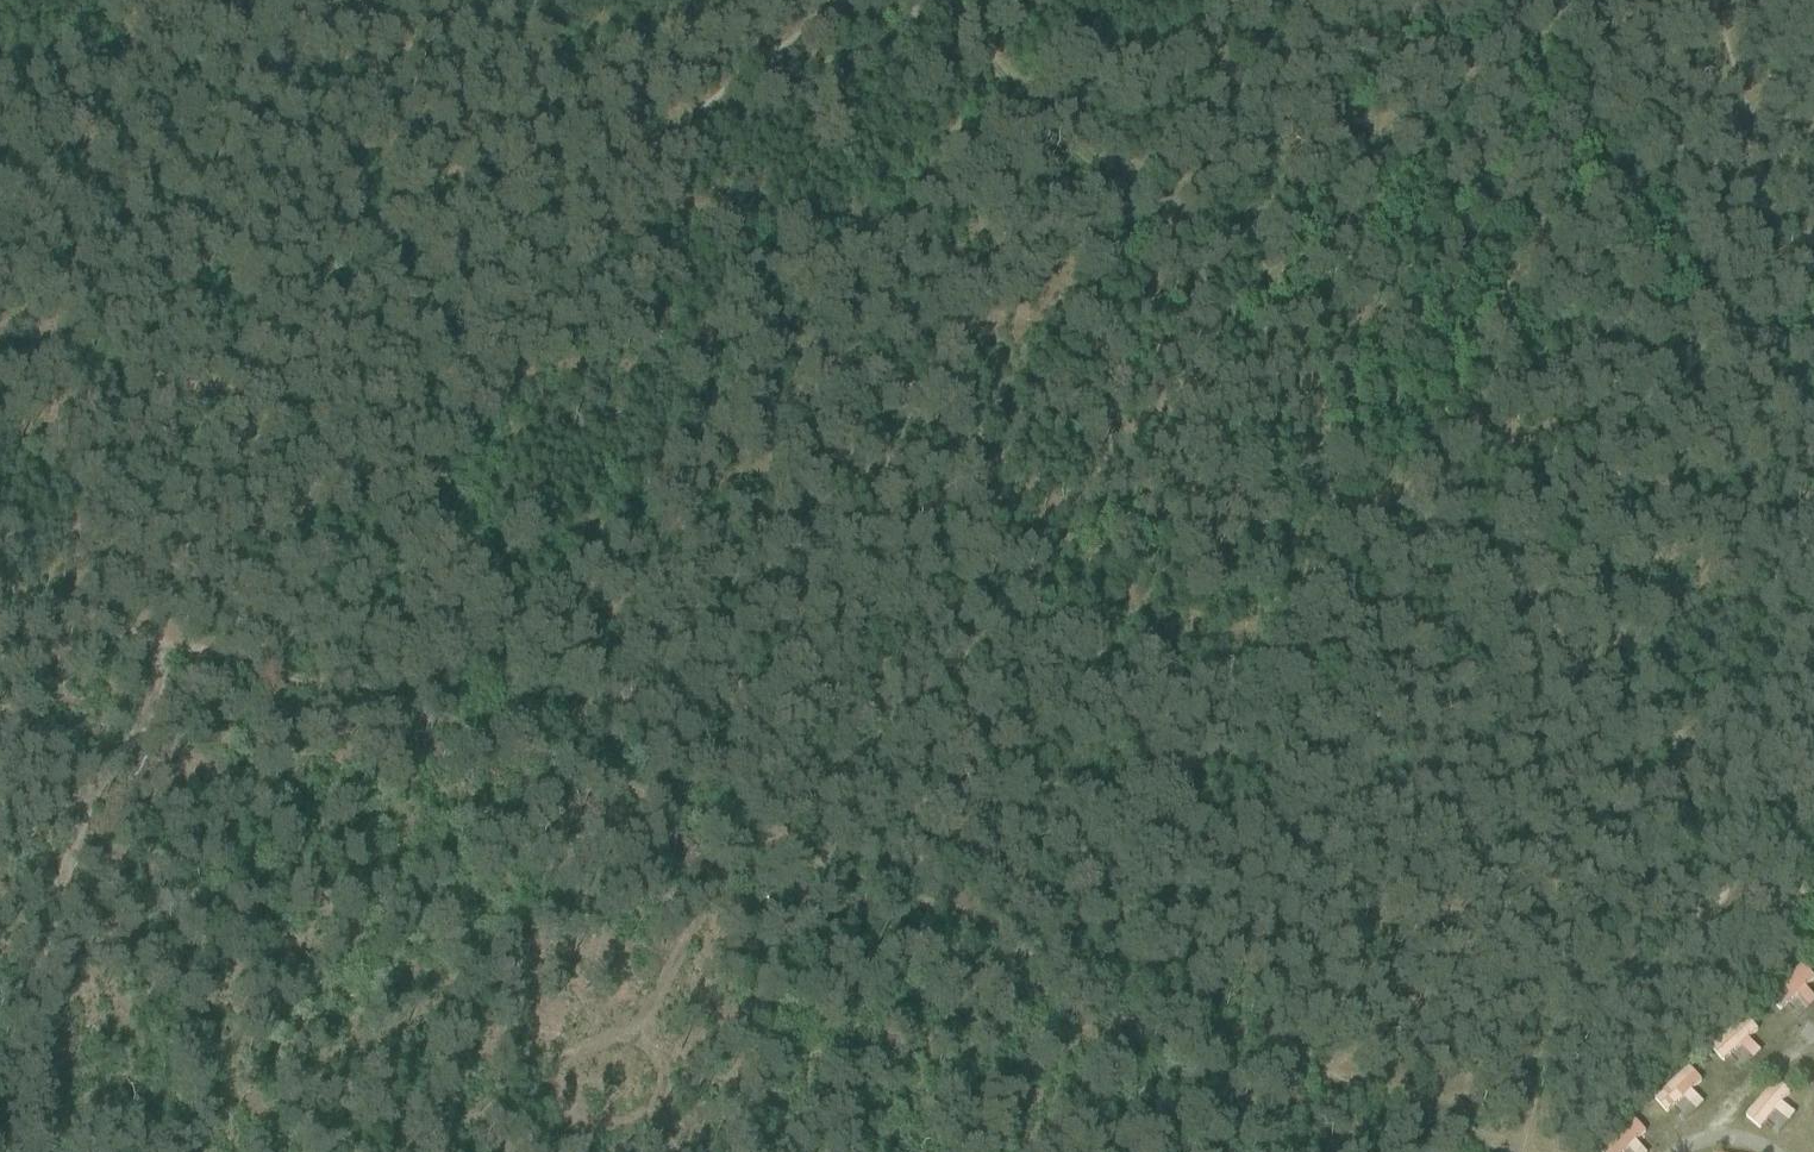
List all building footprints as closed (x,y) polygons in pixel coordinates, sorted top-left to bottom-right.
[(1813,982),(1813,978),(1805,965),(1764,993),(1777,1011),(1804,993),(1802,990),(1813,982)] [(1721,1064),(1740,1050),(1748,1060),(1759,1052),(1749,1038),(1758,1031),(1747,1016),(1708,1045),(1721,1064)] [(1666,1115),(1688,1095),(1703,1081),(1689,1065),(1652,1100),(1666,1115)] [(1759,1130),(1779,1108),(1791,1095),(1774,1079),(1742,1115),(1759,1130)] [(1627,1150),(1628,1151),(1645,1151),(1636,1142),(1647,1131),(1633,1116),(1596,1150),(1598,1151),(1625,1151),(1627,1150)]
